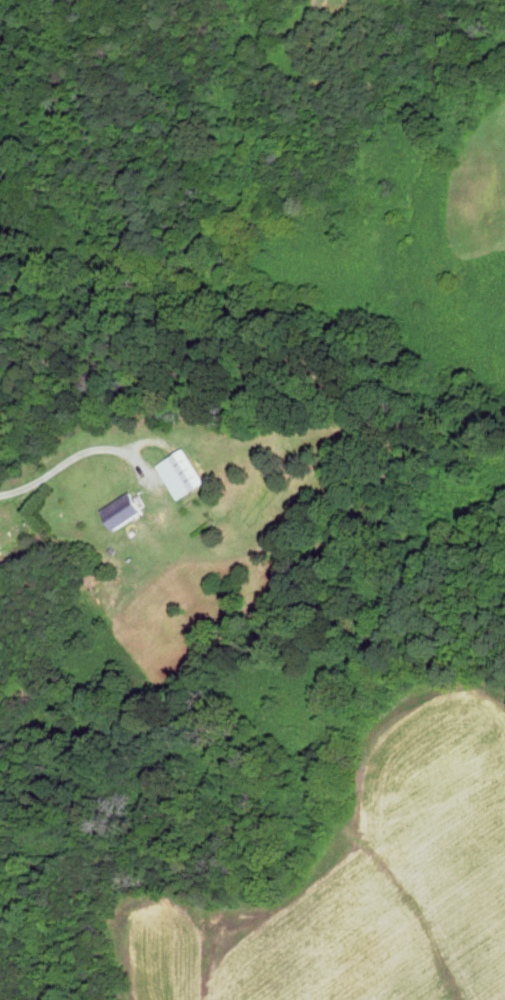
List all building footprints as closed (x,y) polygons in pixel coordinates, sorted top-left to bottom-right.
[(181,500),(210,484),(191,448),(161,464),(181,500)] [(109,510),(123,530),(152,510),(138,490),(109,510)]
